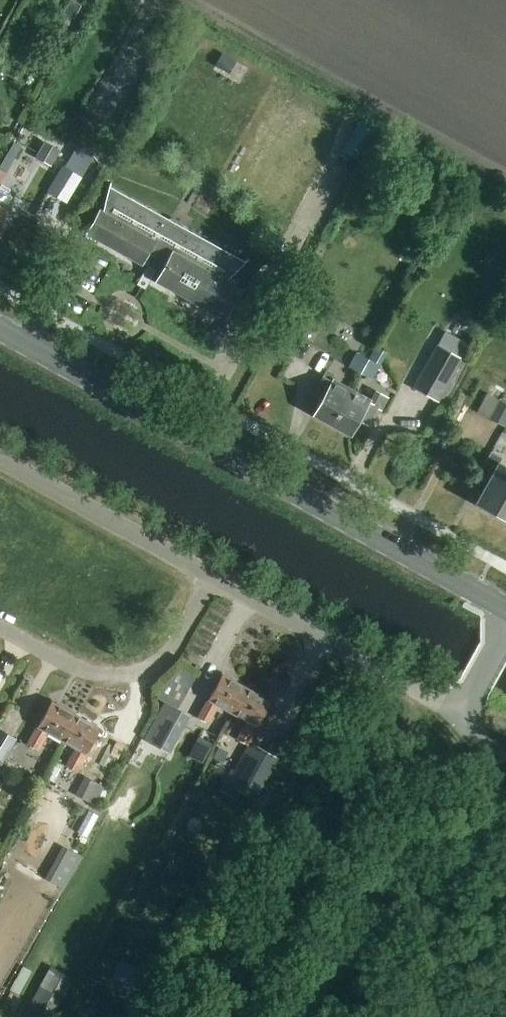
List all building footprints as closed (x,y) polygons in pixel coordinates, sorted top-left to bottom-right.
[(75,20),(83,6),(71,0),(64,14),(75,20)] [(341,151),(360,162),(375,134),(357,124),(341,151)] [(79,139),(63,168),(61,168),(46,193),(67,204),(81,179),(80,179),(98,150),(79,139)] [(34,159),(48,167),(57,152),(42,144),(34,159)] [(110,182),(102,212),(98,210),(84,236),(138,266),(154,275),(150,282),(224,322),(225,320),(242,329),(259,299),(227,282),(248,260),(248,259),(245,262),(110,186),(111,183),(110,182)] [(10,208),(0,203),(0,226),(10,208)] [(462,360),(436,346),(412,389),(438,403),(462,360)] [(373,348),(367,359),(359,375),(370,380),(384,353),(373,348)] [(359,375),(367,359),(354,353),(347,369),(359,375)] [(311,416),(331,427),(352,392),(330,380),(333,376),(325,371),(311,397),(319,401),(311,416)] [(499,402),(505,390),(496,385),(491,395),(487,394),(477,414),(504,427),(505,423),(505,405),(499,402)] [(352,392),(331,427),(350,437),(358,423),(366,427),(376,408),(381,411),(389,398),(374,390),(368,401),(352,392)] [(498,463),(501,459),(490,452),(479,472),(489,477),(474,505),(505,523),(505,468),(498,463)] [(231,715),(245,690),(221,677),(197,720),(207,725),(217,707),(231,715)] [(245,690),(231,715),(246,723),(236,741),(246,747),(231,771),(229,770),(222,782),(254,800),(270,772),(276,776),(282,766),(277,763),(290,740),(278,732),(266,753),(248,743),(269,704),(245,690)] [(61,741),(75,717),(51,703),(26,747),(36,753),(47,733),(61,741)] [(163,704),(148,733),(143,741),(168,755),(189,718),(163,704)] [(75,717),(61,741),(76,749),(65,768),(76,773),(100,730),(75,717)] [(0,730),(0,765),(2,766),(17,740),(0,730)] [(196,738),(189,754),(203,760),(210,744),(196,738)] [(84,802),(95,783),(84,778),(74,796),(84,802)] [(64,891),(82,858),(63,847),(45,880),(64,891)] [(138,973),(119,962),(109,980),(129,989),(138,973)] [(63,978),(45,969),(22,1016),(44,1016),(63,978)]
